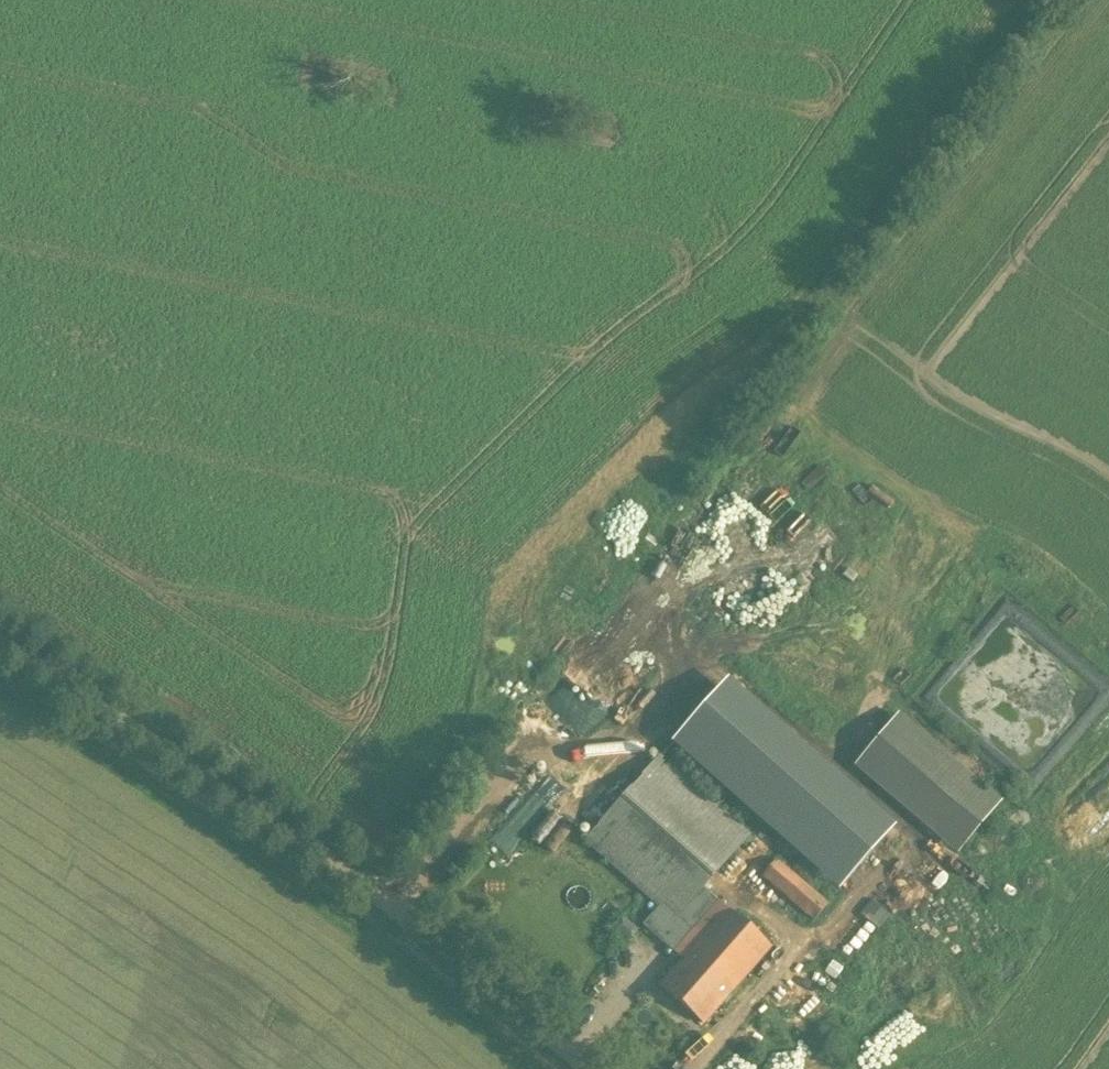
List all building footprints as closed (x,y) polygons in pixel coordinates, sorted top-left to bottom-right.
[(675,742),(775,829),(840,887),(886,834),(721,689),(675,742)] [(851,762),(951,849),(994,800),(893,713),(851,762)] [(658,908),(673,922),(675,923),(704,890),(752,836),(660,756),(583,843),(658,908)] [(813,922),(827,906),(774,862),(761,878),(813,922)] [(704,890),(675,923),(673,922),(658,908),(642,926),(682,961),(660,986),(704,1025),(771,948),(704,890)] [(883,928),(895,915),(875,898),(864,911),(883,928)] [(764,1068),(799,1068),(809,1057),(789,1040),(764,1068)]
